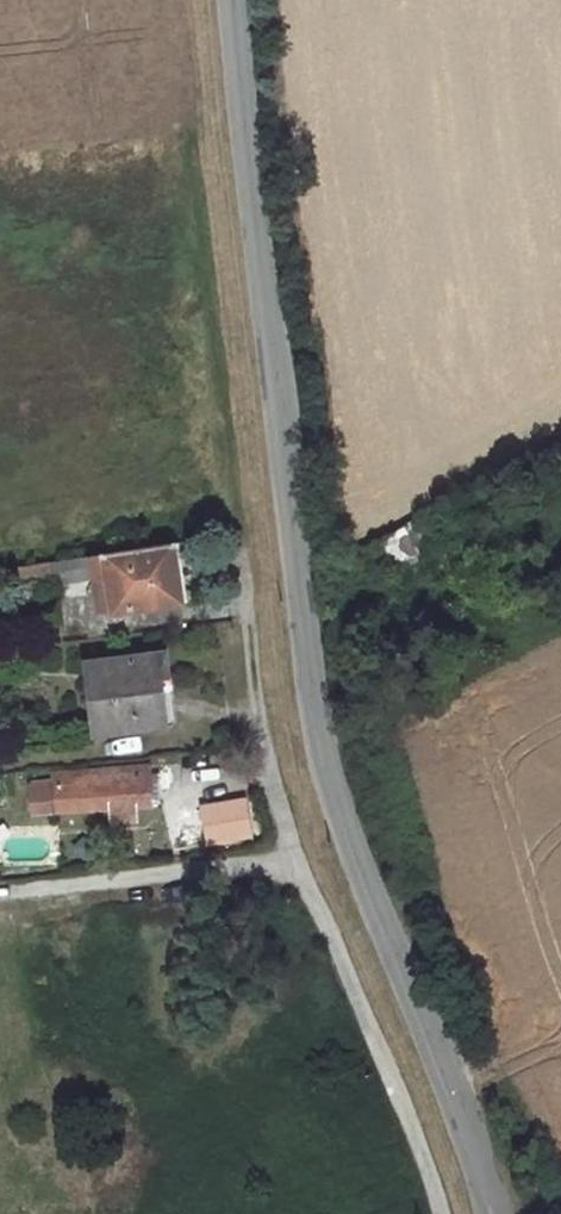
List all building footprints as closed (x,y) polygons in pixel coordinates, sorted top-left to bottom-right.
[(419,519),(374,544),(389,570),(419,552),(414,543),(429,536),(419,519)] [(173,544),(113,553),(117,575),(105,576),(96,580),(92,584),(97,592),(94,599),(95,603),(98,610),(102,612),(106,614),(109,614),(183,603),(173,544)] [(159,721),(155,679),(163,678),(160,656),(84,666),(91,738),(135,734),(135,724),(159,721)] [(148,775),(148,766),(71,771),(71,774),(71,780),(148,775)] [(31,792),(32,814),(112,809),(113,825),(137,823),(136,807),(150,806),(149,800),(148,775),(71,780),(71,774),(55,775),(56,790),(50,791),(31,792)] [(161,799),(160,774),(148,775),(149,800),(161,799)] [(49,782),(31,783),(31,792),(50,791),(49,782)] [(239,802),(183,808),(186,835),(242,829),(239,802)]
